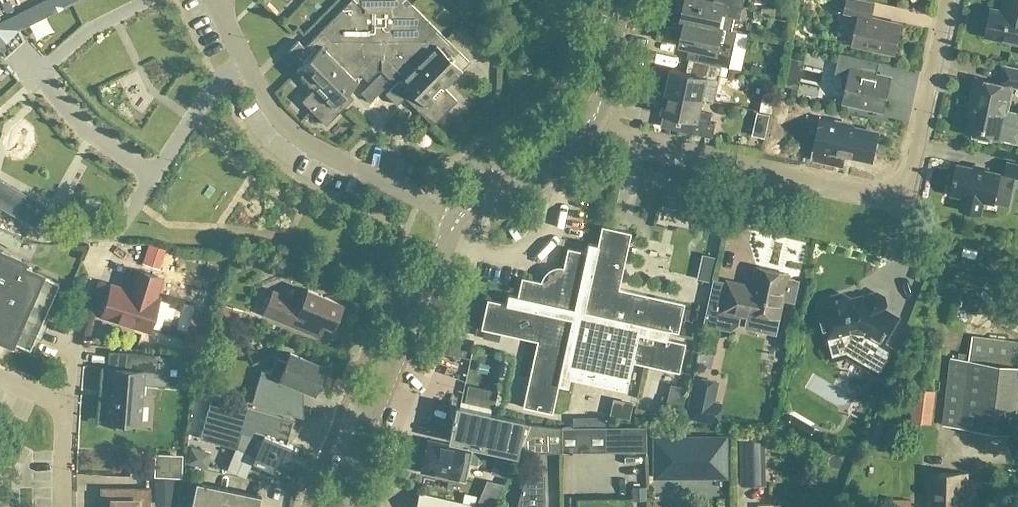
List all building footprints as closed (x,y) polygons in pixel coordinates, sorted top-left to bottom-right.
[(20,37),(18,33),(19,33),(16,29),(73,0),(0,0),(0,55),(20,37)] [(349,103),(343,97),(358,82),(355,79),(359,74),(367,82),(377,72),(379,72),(379,29),(379,0),(353,0),(356,3),(350,8),(347,5),(304,49),(298,43),(287,53),(301,67),(296,72),(314,90),(302,102),(326,127),(349,103)] [(379,29),(379,72),(381,72),(391,82),(399,74),(403,78),(400,82),(415,97),(409,103),(433,126),(457,102),(444,89),(470,64),(411,5),(408,8),(402,2),(405,0),(379,0),(379,29)] [(731,31),(734,20),(740,21),(744,0),(716,0),(716,3),(703,0),(686,0),(681,21),(685,22),(718,29),(718,28),(722,29),(722,30),(731,32),(731,31)] [(901,26),(871,19),(874,5),(853,0),(847,0),(844,14),(858,17),(852,46),(895,55),(901,26)] [(1003,12),(991,9),(985,38),(1017,45),(1017,0),(1005,0),(1003,12)] [(685,22),(680,46),(699,50),(698,53),(701,58),(705,59),(704,64),(710,65),(722,68),(729,69),(737,33),(731,31),(731,32),(722,30),(722,29),(718,28),(718,29),(685,22)] [(739,33),(733,68),(747,71),(753,35),(739,33)] [(883,112),(890,80),(872,76),(871,73),(873,62),(839,54),(835,75),(843,77),(841,85),(843,89),(847,89),(844,103),(883,112)] [(671,70),(666,92),(703,100),(714,103),(717,91),(722,68),(710,65),(707,78),(671,70)] [(1012,87),(1017,88),(1017,71),(1004,68),(1000,86),(976,80),(971,104),(974,105),(967,134),(1006,142),(1017,144),(1017,115),(1006,113),(1012,87)] [(369,103),(386,86),(377,78),(360,95),(369,103)] [(703,100),(666,92),(665,95),(663,95),(661,96),(658,109),(659,111),(662,112),(661,114),(684,119),(681,132),(712,139),(715,125),(710,124),(712,115),(700,112),(703,100)] [(776,115),(781,100),(769,96),(764,111),(776,115)] [(817,134),(811,161),(843,168),(845,156),(872,162),(878,135),(854,129),(851,126),(836,123),(820,120),(817,134)] [(1007,163),(1004,177),(1017,180),(1017,166),(1007,163)] [(981,215),(984,203),(993,205),(1000,175),(957,166),(950,196),(962,198),(960,211),(981,215)] [(35,229),(47,208),(0,182),(0,209),(35,229)] [(540,283),(534,281),(521,279),(517,298),(508,296),(506,305),(487,301),(480,330),(537,343),(522,408),(552,415),(558,386),(567,388),(569,379),(626,392),(632,364),(678,374),(685,344),(666,340),(668,332),(678,334),(684,305),(619,290),(631,234),(601,227),(597,246),(588,244),(586,254),(567,249),(563,269),(560,268),(558,268),(555,269),(553,269),(551,270),(549,271),(547,273),(545,274),(543,276),(542,278),(541,281),(540,283)] [(30,352),(59,286),(20,269),(22,264),(0,254),(0,338),(30,352)] [(727,284),(721,313),(742,317),(748,318),(745,329),(776,335),(779,319),(783,301),(794,303),(799,282),(788,280),(789,276),(757,269),(753,287),(749,290),(741,288),(741,287),(727,284)] [(153,301),(160,279),(137,272),(131,294),(111,288),(102,317),(149,331),(158,303),(153,301)] [(308,291),(302,305),(273,293),(264,315),(319,338),(324,326),(332,329),(342,306),(308,291)] [(821,317),(827,341),(842,337),(846,355),(881,375),(884,370),(880,368),(890,350),(882,345),(897,319),(882,311),(885,306),(883,299),(877,295),(870,297),(866,305),(850,309),(848,300),(841,297),(832,299),(828,305),(831,314),(821,317)] [(209,338),(193,334),(187,354),(203,359),(209,338)] [(972,338),(969,362),(950,360),(942,427),(1015,436),(1017,407),(1017,344),(972,338)] [(107,370),(103,423),(140,426),(143,384),(144,373),(157,374),(156,385),(186,387),(188,359),(159,357),(128,355),(127,371),(107,370)] [(290,355),(286,364),(276,360),(270,374),(261,372),(252,405),(295,417),(299,402),(295,394),(298,387),(314,394),(325,369),(290,355)] [(685,418),(718,425),(722,404),(714,403),(718,383),(694,378),(685,418)] [(467,388),(464,404),(491,410),(494,394),(467,388)] [(932,393),(916,392),(914,408),(931,409),(932,393)] [(252,464),(280,475),(292,447),(286,445),(288,437),(280,435),(284,419),(211,399),(200,440),(237,450),(238,454),(250,459),(255,458),(252,464)] [(446,442),(464,446),(464,447),(515,458),(523,421),(454,406),(446,442)] [(561,454),(561,429),(529,425),(517,455),(561,454)] [(561,429),(561,454),(646,453),(646,428),(561,429)] [(683,459),(683,478),(727,478),(726,438),(654,439),(655,459),(683,459)] [(428,442),(421,473),(457,481),(464,482),(471,453),(463,452),(464,450),(428,442)] [(210,453),(190,450),(187,466),(207,470),(210,453)] [(741,450),(742,467),(762,466),(761,450),(741,450)] [(973,497),(966,497),(966,474),(926,473),(925,506),(972,506),(973,497)] [(522,491),(516,506),(545,506),(544,491),(544,481),(543,477),(526,477),(522,491)] [(174,481),(154,480),(154,506),(174,506),(174,481)] [(261,497),(196,484),(191,506),(259,506),(261,497)] [(104,506),(146,506),(146,494),(104,494),(104,506)] [(423,496),(420,506),(475,506),(423,496)]
